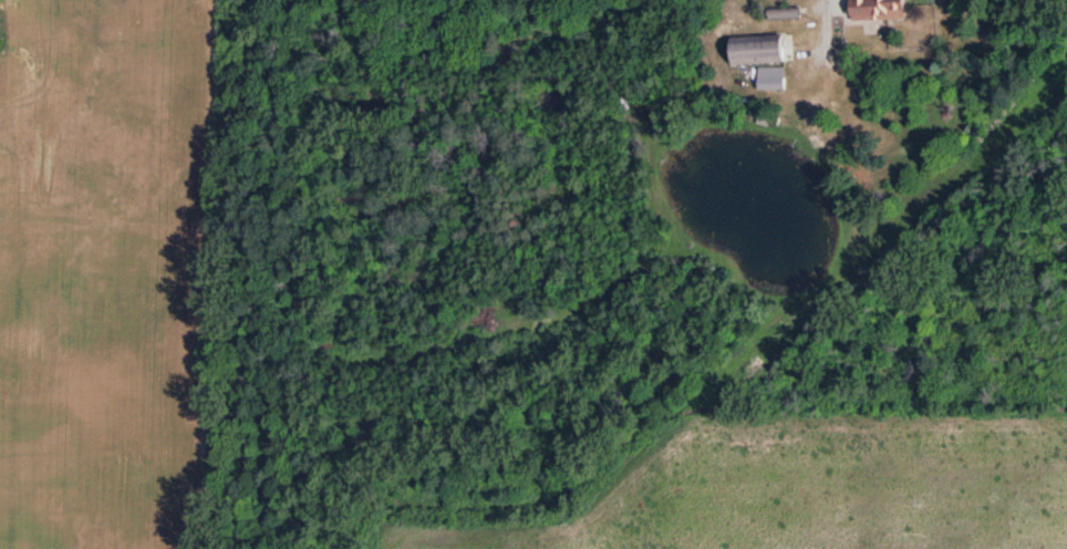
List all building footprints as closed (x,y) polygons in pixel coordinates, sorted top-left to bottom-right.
[(849,20),(905,20),(905,0),(849,0),(849,20)] [(783,64),(782,36),(730,38),(731,66),(783,64)]
